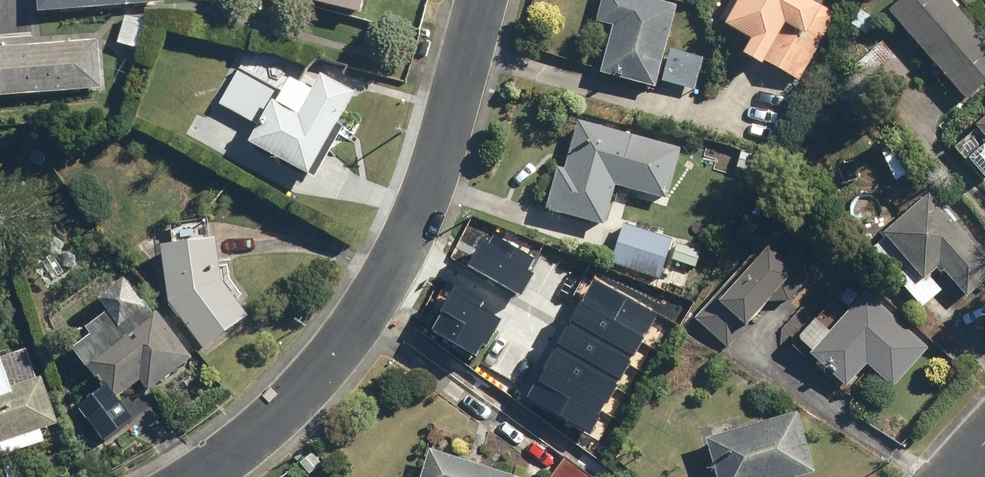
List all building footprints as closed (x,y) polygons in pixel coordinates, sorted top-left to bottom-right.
[(40,8),(162,2),(161,0),(40,0),(40,8)] [(372,12),(375,0),(317,0),(372,12)] [(660,0),(602,0),(597,23),(614,27),(602,77),(658,90),(678,4),(660,0)] [(721,21),(751,36),(743,51),(805,83),(840,14),(813,0),(731,0),(721,21)] [(956,0),(896,0),(888,7),(967,99),(984,83),(984,33),(956,0)] [(912,67),(885,39),(855,68),(882,96),(912,67)] [(0,47),(0,93),(103,85),(100,40),(0,47)] [(705,55),(671,47),(663,80),(696,89),(705,55)] [(355,91),(320,74),(299,118),(269,103),(249,143),(313,174),(355,91)] [(974,125),(984,139),(984,116),(974,125)] [(684,149),(575,117),(548,210),(603,226),(616,185),(669,201),(684,149)] [(970,159),(984,178),(984,148),(970,159)] [(941,291),(928,277),(941,265),(972,299),(984,287),(984,249),(931,191),(885,232),(889,237),(873,251),(924,307),(941,291)] [(672,239),(624,227),(614,264),(663,276),(672,239)] [(220,243),(164,247),(171,305),(207,352),(253,317),(224,280),(220,243)] [(795,271),(767,244),(699,316),(726,343),(795,271)] [(193,359),(128,275),(91,304),(107,324),(75,348),(105,386),(77,407),(108,447),(143,420),(122,393),(138,380),(149,394),(193,359)] [(931,346),(869,289),(830,331),(816,319),(797,340),(849,387),(871,364),(895,386),(931,346)] [(585,304),(572,291),(499,367),(537,402),(573,364),(586,376),(594,367),(582,356),(623,313),(599,290),(585,304)] [(10,335),(0,301),(0,338),(10,335)] [(520,329),(495,312),(471,347),(495,364),(520,329)] [(653,330),(639,319),(622,341),(635,352),(653,330)] [(624,369),(611,355),(593,371),(606,385),(624,369)] [(0,368),(0,455),(4,454),(0,436),(56,423),(45,377),(16,384),(11,365),(0,368)] [(708,437),(718,476),(802,476),(815,473),(798,413),(708,437)] [(431,450),(422,476),(515,476),(516,476),(431,450)] [(563,457),(549,476),(592,476),(563,457)]
